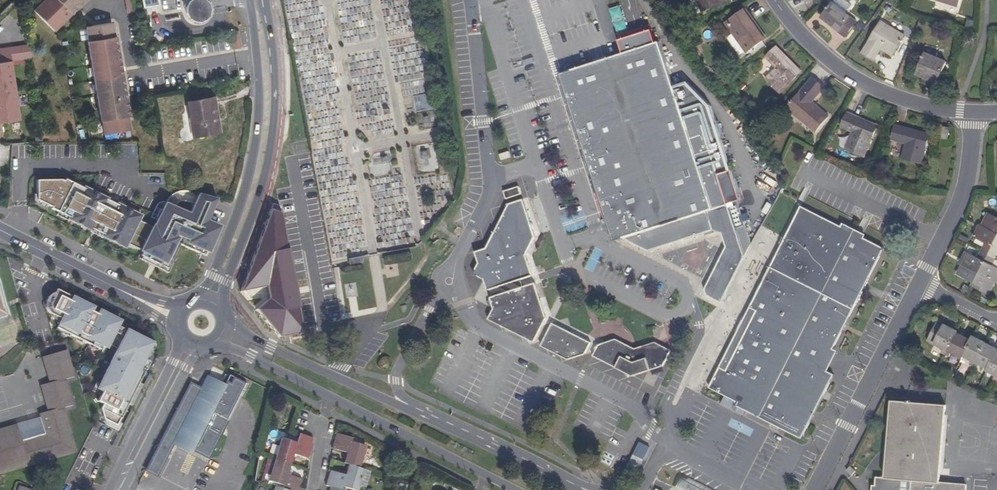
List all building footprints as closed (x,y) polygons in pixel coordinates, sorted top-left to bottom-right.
[(33,11),(53,31),(85,0),(44,0),(33,11)] [(128,13),(137,12),(135,0),(126,0),(128,13)] [(141,9),(153,7),(153,12),(158,12),(157,0),(140,0),(141,9)] [(187,7),(186,9),(187,12),(188,15),(190,18),(192,20),(195,21),(198,22),(201,21),(204,20),(207,18),(209,16),(210,13),(210,10),(209,4),(207,1),(205,0),(191,0),(190,1),(188,4),(187,7)] [(701,11),(728,0),(696,0),(701,11)] [(832,24),(840,30),(838,32),(845,37),(857,22),(847,14),(853,6),(845,0),(837,0),(823,17),(832,24)] [(610,9),(619,39),(630,35),(621,6),(610,9)] [(745,11),(726,25),(747,54),(764,42),(750,23),(752,22),(745,11)] [(752,22),(750,23),(764,42),(766,40),(752,22)] [(905,36),(882,22),(863,53),(875,61),(879,54),(876,53),(880,47),(882,49),(893,56),(905,36)] [(111,23),(85,27),(88,41),(87,41),(100,121),(102,121),(104,134),(130,130),(127,116),(129,116),(115,37),(114,37),(111,23)] [(649,25),(618,35),(619,39),(650,29),(649,25)] [(618,40),(623,53),(656,43),(652,29),(618,40)] [(237,31),(229,33),(232,49),(240,48),(237,31)] [(560,74),(568,99),(571,109),(579,134),(575,135),(579,146),(583,145),(599,195),(604,193),(611,214),(613,214),(621,238),(623,238),(648,251),(712,230),(721,232),(726,246),(719,262),(711,277),(705,289),(706,294),(721,302),(749,247),(743,227),(736,229),(719,175),(732,170),(712,104),(688,82),(674,86),(659,42),(656,43),(623,53),(560,74)] [(30,45),(0,49),(0,123),(20,120),(12,61),(32,58),(30,45)] [(766,57),(777,68),(765,79),(779,94),(800,73),(781,54),(782,53),(776,47),(766,57)] [(801,72),(782,53),(781,54),(800,73),(801,72)] [(926,54),(918,75),(931,81),(938,83),(946,62),(926,54)] [(813,79),(788,109),(816,132),(829,116),(813,102),(824,88),(813,79)] [(413,95),(415,111),(429,109),(427,94),(413,95)] [(193,136),(215,133),(213,117),(218,116),(215,98),(187,102),(193,136)] [(859,118),(851,114),(846,127),(851,130),(845,143),(864,152),(876,125),(866,121),(865,123),(858,120),(859,118)] [(891,139),(906,143),(902,158),(921,164),(929,136),(902,129),(903,127),(895,125),(891,139)] [(929,134),(903,127),(902,129),(929,136),(929,134)] [(946,128),(944,138),(953,139),(955,129),(946,128)] [(412,146),(417,174),(437,170),(432,142),(412,146)] [(864,154),(864,152),(845,143),(845,146),(864,154)] [(391,174),(389,153),(370,154),(371,175),(391,174)] [(191,214),(166,204),(155,227),(154,226),(153,227),(140,221),(142,216),(118,205),(117,206),(107,201),(108,200),(84,188),(84,189),(65,180),(64,182),(61,181),(37,181),(37,195),(37,201),(48,206),(52,208),(51,209),(58,212),(69,218),(68,220),(69,220),(90,231),(91,231),(92,229),(102,234),(102,236),(103,237),(125,248),(128,243),(141,250),(141,251),(143,252),(141,255),(142,256),(141,259),(144,260),(144,261),(148,262),(168,272),(172,263),(170,261),(178,243),(204,253),(205,250),(207,251),(218,224),(205,219),(213,197),(198,196),(191,214)] [(519,186),(504,191),(506,199),(521,194),(519,186)] [(611,214),(604,193),(599,195),(614,240),(621,238),(613,214),(611,214)] [(37,201),(37,195),(34,194),(34,204),(46,210),(48,206),(37,201)] [(523,199),(535,237),(541,237),(528,197),(523,199)] [(474,273),(484,279),(487,290),(533,276),(527,254),(535,237),(523,199),(509,204),(486,248),(475,252),(479,263),(474,273)] [(822,368),(883,248),(800,206),(791,225),(709,387),(803,435),(834,375),(822,368)] [(256,310),(279,337),(303,333),(281,214),(269,210),(240,292),(266,285),(273,294),(256,310)] [(69,218),(58,212),(56,215),(69,221),(69,220),(68,220),(69,218)] [(983,251),(989,254),(996,239),(996,219),(989,214),(982,227),(980,226),(975,236),(988,243),(983,251)] [(102,238),(103,237),(102,236),(102,234),(92,229),(91,231),(90,231),(90,232),(102,238)] [(648,257),(712,236),(712,230),(648,251),(648,257)] [(717,237),(720,246),(726,246),(721,232),(717,237)] [(532,255),(541,237),(535,237),(527,254),(532,255)] [(648,257),(648,251),(623,238),(620,243),(648,257)] [(719,262),(726,246),(720,246),(698,289),(705,289),(711,277),(719,262)] [(686,247),(682,264),(700,267),(704,251),(686,247)] [(989,254),(983,251),(979,260),(967,254),(961,264),(963,265),(959,274),(975,282),(989,254)] [(536,283),(547,320),(551,316),(539,278),(532,255),(527,254),(533,276),(536,283)] [(991,266),(995,257),(989,254),(975,282),(973,286),(989,294),(995,282),(996,282),(996,269),(991,266)] [(362,263),(363,256),(348,259),(348,265),(362,263)] [(489,294),(490,297),(536,283),(533,276),(487,290),(489,294)] [(547,320),(536,283),(490,297),(494,309),(488,319),(568,360),(585,354),(586,352),(591,342),(547,320)] [(120,418),(121,419),(128,404),(138,383),(145,370),(146,370),(150,362),(144,359),(152,343),(127,331),(125,335),(116,330),(118,326),(121,320),(100,310),(98,315),(92,312),(94,307),(90,305),(77,299),(57,290),(56,292),(53,293),(51,295),(50,296),(48,298),(47,300),(47,303),(47,305),(47,307),(48,310),(50,312),(51,313),(52,314),(53,314),(53,315),(54,315),(62,319),(60,324),(103,345),(108,348),(109,344),(118,348),(98,389),(104,392),(99,401),(104,404),(102,409),(103,420),(116,426),(118,422),(120,418)] [(721,302),(706,294),(701,298),(717,307),(718,308),(721,302)] [(0,318),(0,325),(8,324),(7,316),(0,318)] [(591,342),(594,338),(551,316),(547,320),(591,342)] [(103,345),(60,324),(58,329),(101,349),(103,345)] [(957,333),(958,331),(945,325),(936,344),(944,348),(941,353),(946,355),(957,333)] [(125,335),(127,331),(118,326),(116,330),(125,335)] [(616,333),(597,339),(597,345),(616,339),(616,333)] [(635,342),(616,333),(616,339),(634,347),(635,342)] [(957,333),(946,355),(950,357),(953,352),(963,358),(970,343),(962,339),(963,337),(957,333)] [(635,342),(634,347),(655,342),(655,336),(636,342),(635,342)] [(671,350),(674,345),(664,341),(655,336),(655,342),(671,350)] [(963,358),(961,362),(969,365),(970,364),(974,366),(986,343),(974,337),(970,343),(963,358)] [(597,346),(593,355),(633,376),(663,366),(671,350),(655,342),(634,347),(616,339),(597,345),(597,346)] [(591,342),(586,352),(590,354),(593,355),(597,346),(597,345),(591,342)] [(974,366),(979,368),(981,364),(989,368),(996,352),(996,348),(986,343),(974,366)] [(41,414),(42,419),(46,434),(22,441),(17,426),(0,430),(0,473),(11,470),(28,465),(76,451),(64,408),(72,405),(65,379),(74,377),(66,351),(44,357),(51,383),(42,385),(49,411),(41,414)] [(988,370),(996,374),(993,379),(996,381),(996,352),(989,368),(988,370)] [(200,391),(194,388),(182,412),(176,409),(158,445),(170,452),(177,440),(210,457),(247,385),(229,376),(221,390),(205,382),(200,391)] [(142,385),(138,383),(128,404),(132,407),(142,385)] [(182,412),(194,388),(188,385),(176,409),(182,412)] [(722,406),(734,407),(735,400),(723,398),(722,406)] [(967,485),(940,483),(946,406),(893,402),(886,479),(878,478),(876,486),(873,486),(873,489),(967,489),(967,485)] [(22,441),(46,434),(42,419),(17,426),(22,441)] [(122,424),(118,422),(116,426),(103,420),(104,425),(118,432),(122,424)] [(312,442),(314,438),(299,434),(296,443),(281,438),(274,460),(290,464),(293,454),(308,459),(312,446),(312,442)] [(351,439),(336,434),(332,448),(347,453),(343,463),(348,465),(359,468),(365,447),(350,441),(351,439)] [(629,467),(640,471),(648,445),(637,442),(629,467)] [(158,476),(170,452),(158,445),(146,469),(158,476)] [(287,474),(290,464),(274,460),(268,480),(283,486),(282,489),(285,489),(298,489),(301,479),(287,474)] [(359,485),(364,470),(359,468),(348,465),(345,475),(330,471),(326,485),(330,487),(341,489),(342,486),(354,489),(357,489),(359,485)] [(857,473),(852,468),(848,471),(853,476),(857,473)] [(364,470),(359,485),(366,487),(371,472),(364,470)] [(683,477),(679,488),(683,489),(709,489),(683,477)]
